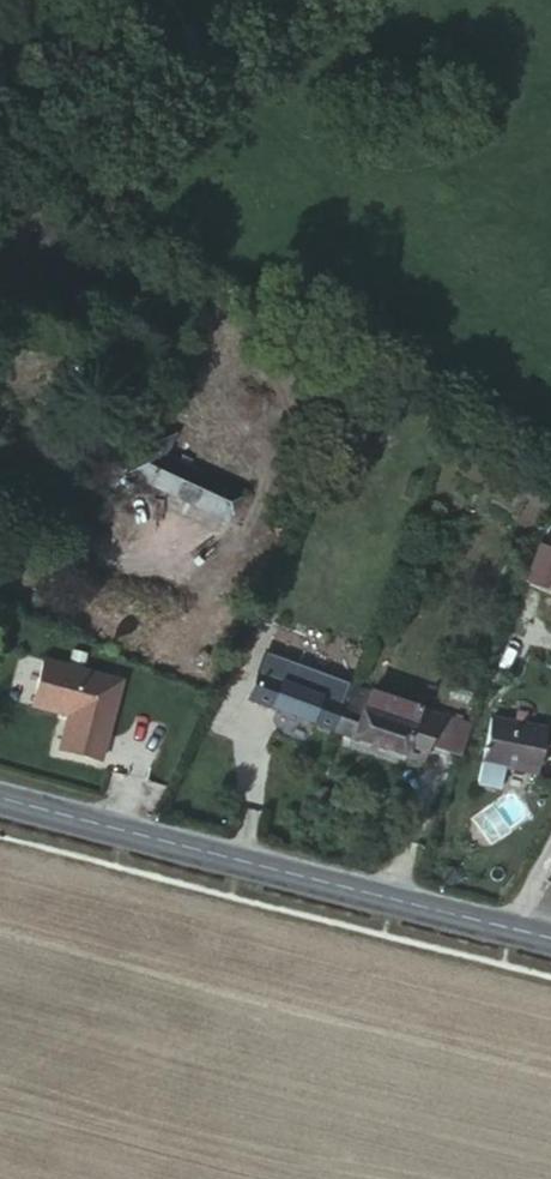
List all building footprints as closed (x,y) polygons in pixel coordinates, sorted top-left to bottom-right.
[(174,435),(150,424),(128,472),(220,517),(233,490),(164,458),(174,435)] [(522,584),(550,597),(550,552),(536,547),(522,584)] [(522,584),(495,652),(513,659),(525,628),(546,636),(550,623),(550,597),(522,584)] [(265,654),(249,698),(335,730),(351,684),(265,654)] [(123,679),(46,657),(33,702),(68,713),(58,747),(101,760),(123,679)] [(335,730),(334,732),(420,761),(427,745),(455,755),(466,724),(352,681),(351,684),(335,730)] [(526,715),(516,713),(514,723),(523,725),(526,715)] [(503,767),(536,773),(544,729),(523,725),(490,718),(481,763),(503,767)] [(498,789),(503,767),(481,763),(476,784),(498,789)]
